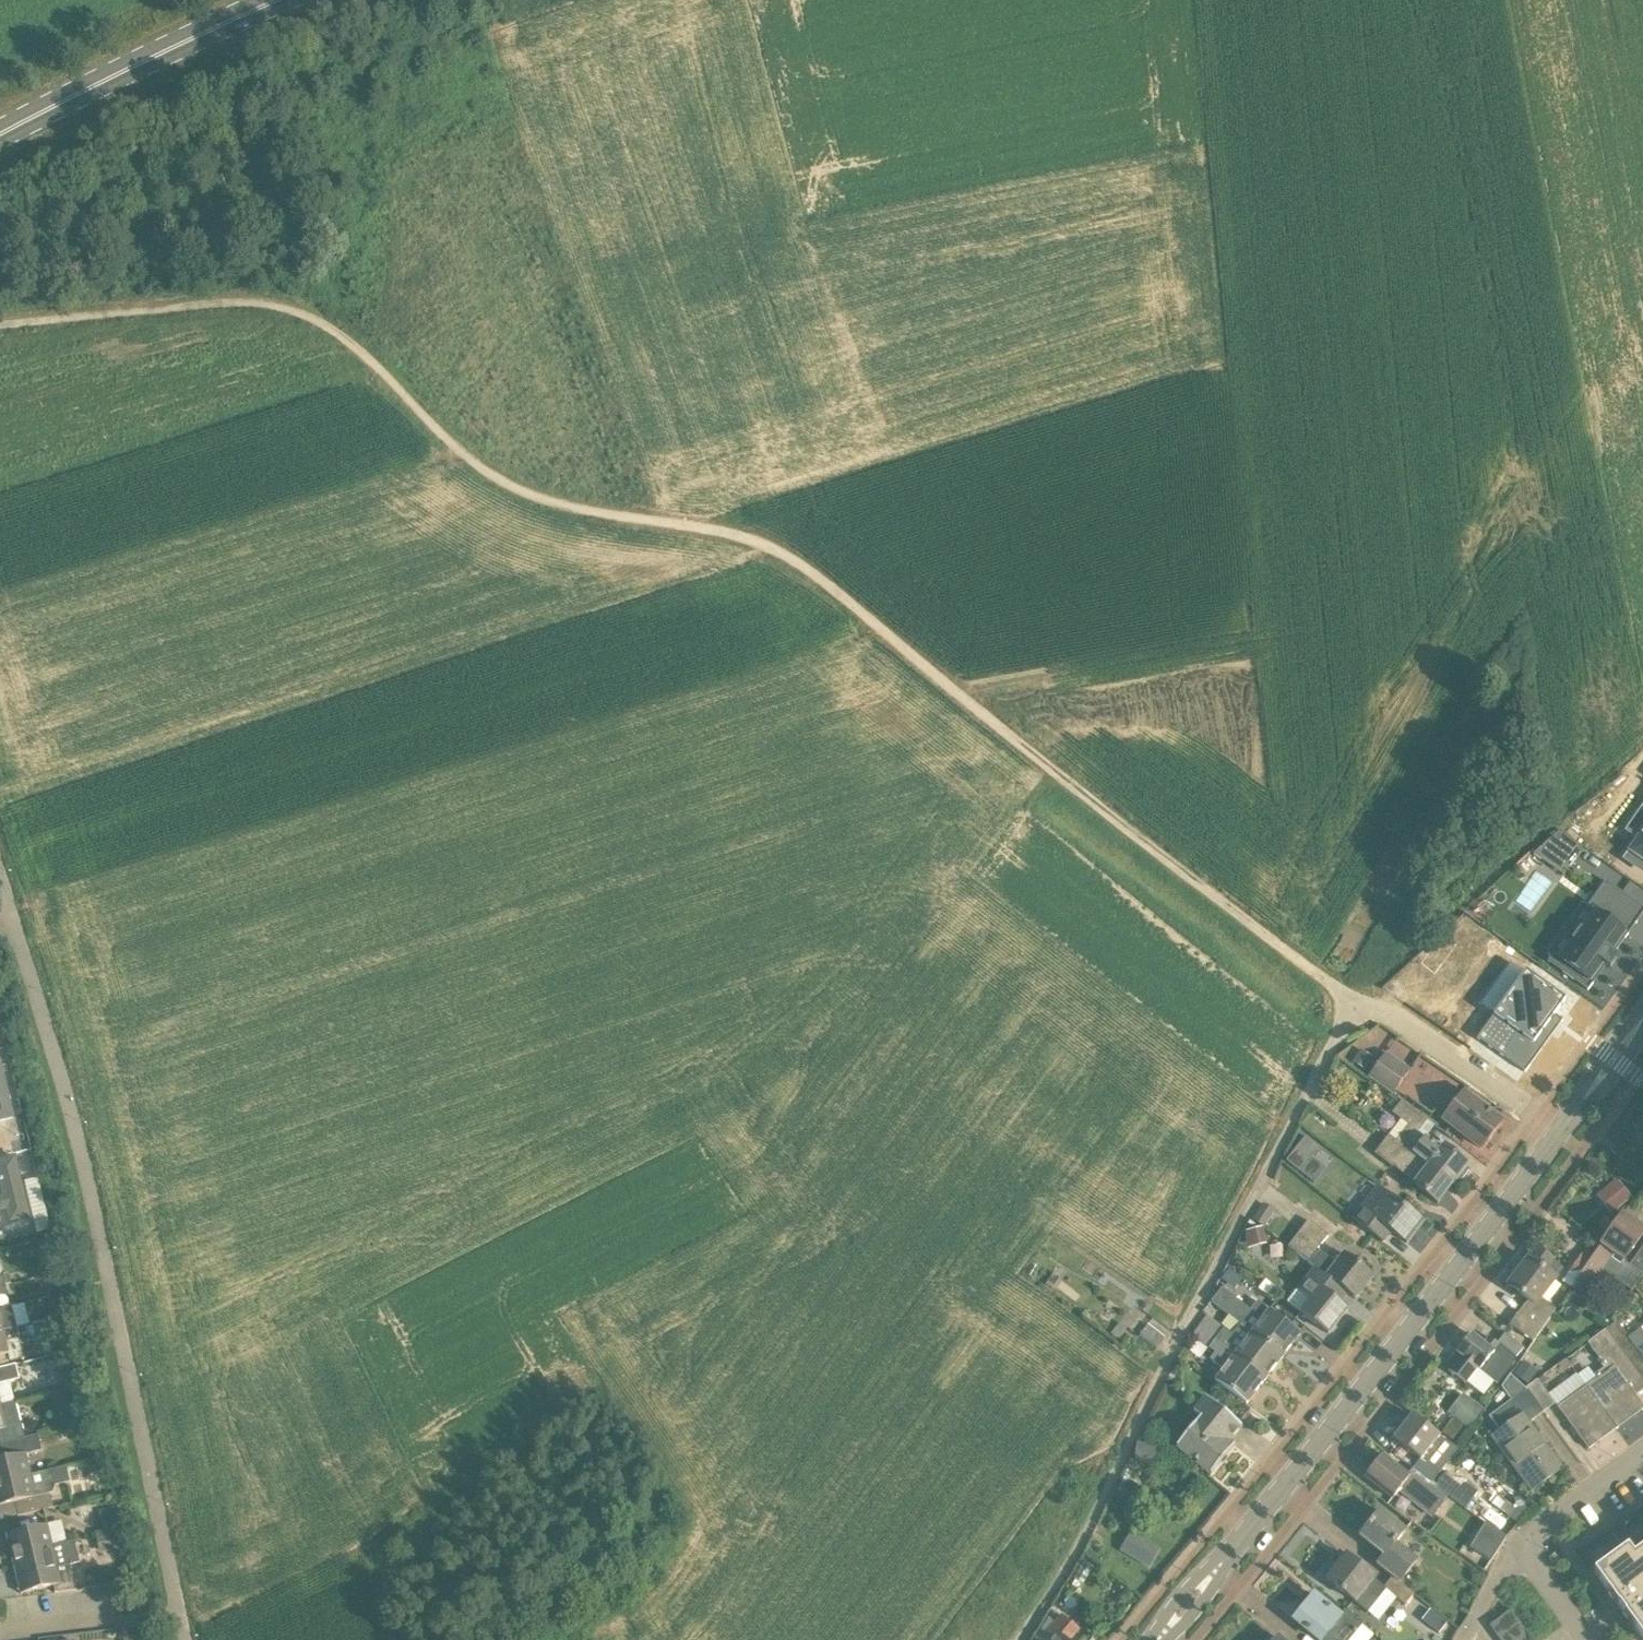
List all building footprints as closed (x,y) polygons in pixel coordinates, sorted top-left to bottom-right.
[(1570,868),(1576,859),(1550,840),(1534,855),(1561,874),(1566,865),(1570,868)] [(1624,870),(1640,882),(1642,878),(1642,843),(1624,870)] [(1588,994),(1605,970),(1609,973),(1618,960),(1614,957),(1642,917),(1642,913),(1605,885),(1587,910),(1583,907),(1549,954),(1553,957),(1547,965),(1588,994)] [(1517,1035),(1532,1046),(1565,1001),(1524,972),(1475,1040),(1501,1058),(1517,1035)] [(25,1128),(5,1047),(0,1049),(0,1135),(25,1128)] [(1361,1049),(1353,1061),(1364,1069),(1373,1057),(1361,1049)] [(1411,1070),(1386,1052),(1368,1078),(1393,1095),(1411,1070)] [(1325,1086),(1336,1094),(1342,1086),(1331,1077),(1325,1086)] [(1444,1120),(1481,1149),(1501,1122),(1465,1094),(1444,1120)] [(1392,1113),(1400,1119),(1389,1135),(1452,1185),(1458,1177),(1462,1180),(1470,1170),(1466,1167),(1468,1165),(1467,1164),(1467,1165),(1442,1146),(1440,1148),(1419,1132),(1428,1120),(1401,1101),(1392,1113)] [(1393,1167),(1413,1182),(1412,1184),(1437,1204),(1452,1185),(1389,1135),(1374,1154),(1392,1168),(1393,1167)] [(1286,1161),(1300,1172),(1312,1158),(1320,1147),(1306,1136),(1286,1161)] [(0,1163),(0,1182),(4,1198),(0,1199),(0,1216),(7,1214),(10,1227),(33,1221),(18,1159),(0,1163)] [(1602,1191),(1601,1192),(1615,1208),(1617,1211),(1632,1198),(1617,1179),(1602,1191)] [(1407,1244),(1423,1223),(1378,1187),(1353,1219),(1379,1240),(1388,1229),(1407,1244)] [(1276,1210),(1263,1202),(1253,1217),(1266,1225),(1276,1210)] [(1624,1262),(1642,1235),(1642,1229),(1622,1215),(1601,1245),(1571,1288),(1585,1298),(1615,1255),(1624,1262)] [(1373,1277),(1343,1253),(1335,1263),(1317,1250),(1328,1236),(1308,1220),(1288,1247),(1309,1264),(1313,1267),(1346,1293),(1355,1300),(1373,1277)] [(1245,1232),(1249,1248),(1267,1244),(1263,1228),(1245,1232)] [(1619,1280),(1633,1290),(1642,1275),(1642,1245),(1619,1280)] [(1538,1247),(1529,1259),(1509,1285),(1528,1300),(1510,1324),(1532,1342),(1555,1310),(1543,1300),(1558,1280),(1553,1277),(1562,1266),(1538,1247)] [(1568,1273),(1577,1279),(1589,1263),(1580,1257),(1568,1273)] [(1296,1289),(1311,1300),(1300,1313),(1328,1334),(1347,1310),(1338,1303),(1346,1293),(1313,1267),(1296,1289)] [(0,1288),(0,1298),(9,1296),(19,1294),(17,1284),(7,1287),(0,1288)] [(1282,1357),(1300,1334),(1257,1301),(1250,1310),(1221,1288),(1211,1302),(1240,1324),(1282,1357)] [(1198,1326),(1266,1378),(1282,1357),(1240,1324),(1232,1335),(1206,1315),(1198,1326)] [(17,1330),(15,1320),(2,1324),(0,1316),(0,1334),(17,1330)] [(53,1321),(40,1324),(42,1334),(47,1336),(56,1334),(53,1321)] [(1641,1328),(1628,1338),(1616,1322),(1604,1331),(1639,1378),(1642,1374),(1642,1331),(1641,1328)] [(1140,1335),(1157,1349),(1165,1338),(1148,1324),(1140,1335)] [(1247,1404),(1247,1403),(1266,1378),(1198,1326),(1191,1336),(1215,1353),(1210,1360),(1222,1369),(1215,1380),(1247,1404)] [(0,1334),(0,1358),(8,1356),(10,1356),(6,1343),(20,1340),(17,1330),(0,1334)] [(1617,1429),(1642,1410),(1642,1406),(1628,1385),(1639,1378),(1604,1331),(1588,1343),(1602,1363),(1608,1371),(1597,1380),(1586,1388),(1617,1429)] [(1472,1335),(1457,1353),(1461,1356),(1448,1372),(1465,1385),(1478,1369),(1497,1384),(1513,1366),(1511,1365),(1516,1358),(1515,1358),(1523,1348),(1505,1333),(1497,1343),(1490,1338),(1484,1345),(1472,1335)] [(12,1367),(8,1356),(0,1358),(0,1370),(12,1367)] [(1572,1367),(1566,1359),(1558,1365),(1564,1373),(1572,1367)] [(1528,1383),(1534,1375),(1521,1365),(1515,1374),(1528,1383)] [(1,1407),(15,1404),(10,1382),(18,1380),(15,1366),(12,1367),(0,1370),(0,1408),(1,1407)] [(1555,1404),(1589,1450),(1617,1429),(1586,1388),(1576,1373),(1547,1394),(1537,1380),(1525,1389),(1526,1390),(1543,1413),(1555,1404)] [(1492,1437),(1531,1491),(1562,1469),(1529,1422),(1543,1413),(1526,1390),(1489,1417),(1500,1431),(1492,1437)] [(77,1407),(75,1400),(74,1392),(72,1392),(60,1395),(63,1410),(77,1407)] [(1230,1441),(1241,1426),(1206,1397),(1193,1413),(1200,1418),(1176,1447),(1211,1475),(1235,1445),(1230,1441)] [(1484,1408),(1470,1398),(1456,1417),(1470,1428),(1484,1408)] [(15,1404),(1,1407),(0,1408),(0,1445),(26,1439),(15,1404)] [(1394,1440),(1419,1459),(1438,1435),(1413,1416),(1394,1440)] [(1453,1419),(1442,1433),(1453,1441),(1464,1427),(1453,1419)] [(99,1432),(96,1426),(91,1424),(84,1425),(80,1430),(82,1436),(89,1439),(95,1437),(99,1432)] [(32,1476),(27,1457),(43,1453),(39,1437),(1,1446),(5,1460),(0,1461),(0,1484),(32,1476)] [(1158,1444),(1138,1440),(1135,1459),(1154,1462),(1158,1444)] [(1443,1503),(1410,1478),(1383,1455),(1365,1477),(1392,1500),(1398,1492),(1432,1518),(1443,1503)] [(32,1476),(0,1484),(0,1507),(16,1504),(19,1518),(54,1509),(51,1494),(56,1486),(52,1471),(32,1476)] [(1448,1495),(1466,1508),(1478,1493),(1467,1485),(1464,1489),(1445,1475),(1436,1487),(1448,1495)] [(1506,1501),(1501,1508),(1520,1522),(1530,1509),(1526,1504),(1519,1505),(1517,1507),(1507,1500),(1506,1501)] [(100,1510),(104,1533),(120,1529),(116,1507),(100,1510)] [(1418,1560),(1395,1542),(1404,1531),(1380,1512),(1360,1537),(1383,1555),(1376,1564),(1392,1578),(1400,1583),(1418,1560)] [(1470,1547),(1491,1561),(1506,1537),(1485,1524),(1470,1547)] [(7,1535),(13,1557),(54,1547),(48,1525),(7,1535)] [(118,1531),(97,1536),(100,1554),(122,1549),(118,1531)] [(1162,1550),(1133,1533),(1121,1555),(1150,1571),(1162,1550)] [(13,1557),(18,1579),(22,1594),(54,1586),(55,1593),(76,1590),(72,1571),(61,1573),(60,1569),(59,1569),(54,1547),(13,1557)] [(1593,1571),(1642,1639),(1642,1548),(1633,1555),(1627,1547),(1593,1571)] [(1374,1580),(1375,1579),(1345,1555),(1326,1579),(1368,1612),(1386,1591),(1405,1605),(1414,1594),(1400,1583),(1392,1578),(1383,1587),(1374,1580)] [(1318,1639),(1350,1639),(1363,1624),(1345,1609),(1339,1616),(1314,1595),(1294,1620),(1318,1639)] [(1511,1610),(1508,1613),(1489,1626),(1497,1637),(1519,1622),(1511,1610)] [(1081,1631),(1061,1614),(1054,1622),(1049,1617),(1034,1639),(1035,1639),(1072,1639),(1081,1631)] [(1497,1637),(1499,1639),(1517,1639),(1527,1633),(1519,1622),(1497,1637)]
